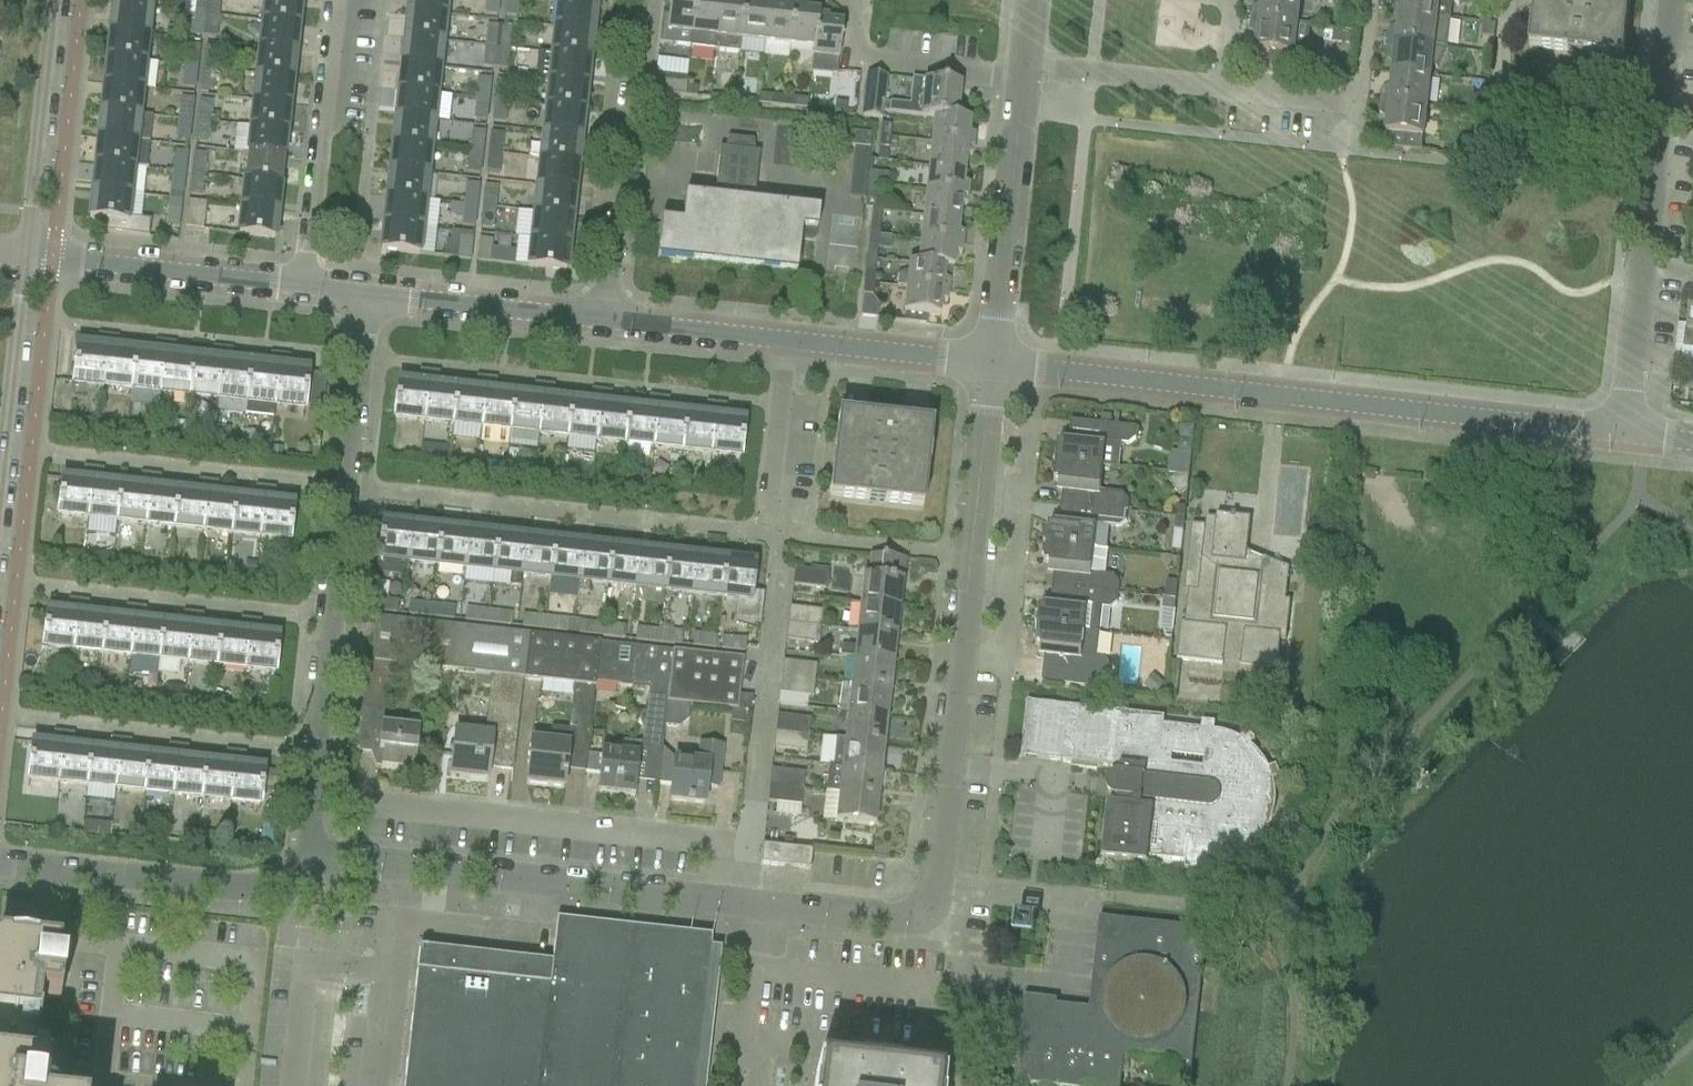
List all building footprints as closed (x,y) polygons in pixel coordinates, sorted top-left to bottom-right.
[(113,5),(152,9),(153,0),(113,0),(113,5)] [(171,12),(183,13),(185,0),(180,0),(173,0),(171,12)] [(193,13),(205,15),(207,0),(195,0),(193,13)] [(207,16),(218,17),(220,0),(209,0),(207,16)] [(262,22),(298,26),(301,0),(264,0),(262,22)] [(407,11),(445,15),(447,0),(408,0),(407,11)] [(485,15),(497,16),(499,0),(487,0),(485,15)] [(504,17),(516,19),(518,0),(506,0),(504,17)] [(659,44),(676,46),(690,48),(696,0),(670,0),(668,16),(662,16),(659,44)] [(715,52),(720,2),(706,1),(706,0),(696,0),(690,48),(690,49),(715,52)] [(741,40),(745,0),(735,0),(734,4),(720,2),(715,52),(739,55),(741,40)] [(765,43),(769,8),(755,6),(756,0),(752,0),(745,0),(741,40),(765,43)] [(1250,20),(1296,25),(1299,0),(1262,0),(1261,10),(1251,9),(1250,20)] [(1346,0),(1345,10),(1357,12),(1358,2),(1346,0)] [(1399,14),(1450,20),(1452,0),(1401,0),(1399,14)] [(1532,31),(1530,52),(1623,63),(1630,0),(1536,0),(1532,31)] [(557,1),(554,28),(592,32),(595,5),(557,1)] [(765,43),(790,46),(794,5),(784,3),(783,9),(769,8),(765,43)] [(113,5),(110,32),(149,36),(152,9),(113,5)] [(790,46),(813,48),(814,48),(818,16),(819,13),(804,12),(805,6),(794,5),(790,46)] [(407,11),(404,38),(442,42),(445,15),(407,11)] [(205,15),(193,13),(191,36),(203,37),(205,15)] [(1388,31),(1386,43),(1447,50),(1450,20),(1399,14),(1397,32),(1388,31)] [(218,17),(207,16),(205,37),(216,39),(218,17)] [(814,48),(813,48),(813,57),(838,60),(842,25),(828,23),(828,17),(818,16),(814,48)] [(1250,20),(1249,32),(1258,33),(1256,52),(1270,53),(1268,69),(1305,73),(1308,45),(1294,44),(1296,25),(1250,20)] [(262,22),(259,48),(296,52),(298,26),(262,22)] [(1482,24),(1481,37),(1494,38),(1495,26),(1482,24)] [(487,26),(485,47),(497,49),(499,27),(496,27),(487,26)] [(499,27),(497,49),(509,50),(512,29),(503,28),(499,27)] [(554,28),(551,54),(589,58),(592,32),(554,28)] [(1355,44),(1357,33),(1355,33),(1332,30),(1331,43),(1353,46),(1353,43),(1355,44)] [(110,32),(107,58),(146,62),(149,36),(110,32)] [(404,38),(401,64),(440,68),(442,42),(404,38)] [(1394,55),(1392,74),(1429,78),(1430,69),(1438,68),(1447,50),(1386,43),(1385,54),(1394,55)] [(187,47),(185,66),(197,68),(200,49),(187,47)] [(485,47),(482,68),(491,69),(494,70),(497,49),(485,47)] [(259,48),(256,75),(293,79),(296,52),(259,48)] [(497,49),(494,70),(498,70),(507,71),(509,50),(497,49)] [(204,50),(202,69),(216,70),(218,51),(204,50)] [(551,54),(549,81),(586,85),(589,58),(551,54)] [(107,58),(104,85),(143,89),(146,62),(107,58)] [(659,59),(659,73),(690,74),(690,60),(659,59)] [(401,64),(399,91),(437,95),(440,68),(401,64)] [(197,68),(185,66),(182,90),(195,91),(197,68)] [(202,69),(201,91),(214,92),(216,70),(202,69)] [(1381,90),(1380,103),(1425,108),(1429,78),(1392,74),(1390,91),(1381,90)] [(256,75),(253,101),(290,105),(293,79),(256,75)] [(920,117),(934,118),(962,121),(962,120),(964,110),(958,110),(960,85),(913,80),(910,106),(884,104),(887,77),(868,75),(863,116),(882,119),(883,113),(920,117)] [(655,77),(654,93),(685,97),(686,87),(687,80),(655,77)] [(477,79),(475,100),(487,101),(489,80),(477,79)] [(497,81),(495,102),(507,104),(509,83),(497,81)] [(549,81),(546,107),(584,111),(586,85),(549,81)] [(104,85),(101,111),(140,115),(143,89),(104,85)] [(686,87),(685,97),(696,98),(698,88),(686,87)] [(399,91),(396,117),(434,121),(437,95),(399,91)] [(1471,95),(1469,110),(1484,112),(1486,97),(1471,95)] [(772,97),(771,107),(783,108),(784,98),(772,97)] [(722,98),(721,107),(733,108),(734,100),(722,98)] [(784,98),(783,108),(794,109),(795,99),(784,98)] [(181,100),(179,119),(192,121),(194,102),(181,100)] [(475,100),(473,121),(485,122),(487,101),(475,100)] [(734,100),(733,108),(744,110),(745,101),(734,100)] [(253,101),(251,128),(287,132),(290,105),(253,101)] [(198,102),(197,122),(209,123),(211,123),(211,114),(212,103),(198,102)] [(495,102),(492,123),(504,124),(507,104),(495,102)] [(834,113),(846,115),(847,105),(835,103),(834,113)] [(1425,108),(1380,103),(1379,114),(1387,115),(1384,148),(1420,152),(1423,127),(1425,108)] [(546,107),(543,134),(581,138),(584,111),(546,107)] [(101,111),(99,138),(137,142),(140,115),(101,111)] [(211,114),(211,123),(218,124),(219,115),(211,114)] [(396,117),(393,144),(431,148),(434,121),(396,117)] [(934,118),(932,142),(973,146),(974,136),(968,135),(969,127),(970,122),(970,121),(962,120),(962,121),(934,118)] [(192,121),(179,119),(176,143),(189,144),(192,121)] [(197,122),(195,144),(208,145),(209,123),(197,122)] [(881,125),(880,137),(889,138),(891,126),(881,125)] [(251,128),(248,154),(284,158),(287,132),(251,128)] [(471,132),(469,153),(481,154),(484,133),(471,132)] [(543,134),(540,160),(578,164),(581,138),(543,134)] [(869,150),(871,136),(850,134),(848,148),(853,148),(869,150)] [(490,136),(488,155),(501,156),(503,137),(490,136)] [(880,137),(878,148),(888,150),(889,138),(880,137)] [(99,138),(96,164),(134,168),(137,142),(99,138)] [(817,231),(819,212),(751,204),(751,197),(755,198),(759,154),(756,154),(753,141),(728,139),(723,150),(720,150),(715,193),(718,194),(718,200),(685,197),(682,224),(661,222),(657,259),(796,274),(801,230),(817,231)] [(932,142),(929,167),(964,170),(966,157),(972,157),(973,146),(932,142)] [(393,144),(390,170),(428,174),(431,148),(393,144)] [(864,200),(869,150),(853,148),(848,198),(864,200)] [(175,153),(173,172),(186,174),(188,155),(175,153)] [(469,153),(467,174),(479,175),(481,154),(469,153)] [(248,154),(245,181),(281,185),(284,158),(248,154)] [(192,155),(191,175),(204,176),(206,157),(192,155)] [(489,155),(487,176),(498,178),(501,156),(489,155)] [(540,160),(537,187),(575,191),(578,164),(540,160)] [(96,164),(93,191),(131,195),(134,168),(96,164)] [(929,167),(926,191),(967,195),(969,185),(963,184),(964,170),(929,167)] [(390,170),(387,197),(425,201),(428,174),(390,170)] [(186,174),(173,172),(170,195),(183,196),(186,174)] [(869,173),(868,185),(878,186),(886,187),(888,176),(869,173)] [(204,176),(191,175),(188,198),(202,199),(204,176)] [(245,181),(242,207),(278,211),(281,185),(245,181)] [(466,185),(463,206),(476,207),(478,186),(466,185)] [(866,197),(865,210),(871,211),(881,212),(876,198),(878,186),(868,185),(866,197)] [(485,187),(483,208),(495,209),(497,188),(485,187)] [(537,187),(534,213),(572,217),(575,191),(537,187)] [(93,191),(90,218),(105,219),(103,233),(149,238),(151,225),(151,223),(128,220),(131,195),(93,191)] [(926,191),(923,216),(959,219),(960,206),(966,206),(967,195),(926,191)] [(387,197),(384,223),(422,227),(425,201),(387,197)] [(170,200),(167,226),(168,226),(179,228),(182,206),(182,201),(170,200)] [(188,207),(186,228),(198,230),(203,230),(206,204),(189,202),(188,207)] [(450,204),(448,217),(462,218),(463,206),(450,204)] [(462,218),(461,227),(473,228),(476,207),(463,206),(462,218)] [(278,211),(242,207),(239,235),(275,239),(278,211)] [(483,208),(481,229),(492,231),(495,209),(483,208)] [(534,213),(531,240),(569,244),(572,217),(534,213)] [(923,216),(921,240),(962,244),(963,234),(957,233),(959,219),(923,216)] [(384,223),(381,251),(419,255),(433,256),(436,229),(422,227),(384,223)] [(870,223),(869,235),(878,236),(880,225),(870,223)] [(869,235),(867,246),(877,248),(878,236),(869,235)] [(461,238),(459,259),(471,261),(473,239),(472,239),(461,238)] [(480,240),(477,261),(489,263),(491,241),(480,240)] [(569,244),(531,240),(528,267),(566,271),(569,244)] [(909,263),(909,264),(945,267),(945,268),(953,269),(955,255),(961,255),(962,244),(921,240),(918,264),(909,263)] [(948,293),(949,283),(952,284),(953,269),(945,268),(945,267),(909,264),(908,272),(898,276),(897,287),(906,288),(948,293)] [(864,272),(863,284),(873,285),(874,273),(864,272)] [(863,284),(862,296),(872,297),(873,285),(863,284)] [(948,293),(906,288),(904,313),(939,317),(941,303),(947,303),(948,293)] [(1684,350),(1692,351),(1692,296),(1692,295),(1688,331),(1686,331),(1684,350)] [(72,382),(102,386),(108,336),(97,335),(96,350),(76,347),(72,382)] [(102,386),(131,389),(135,354),(116,352),(117,337),(108,336),(102,386)] [(131,389),(129,407),(157,410),(159,392),(165,343),(155,342),(153,356),(135,354),(131,389)] [(159,392),(188,396),(192,360),(173,358),(175,344),(165,343),(159,392)] [(188,396),(217,399),(222,349),(212,348),(211,363),(192,360),(188,396)] [(217,399),(245,402),(249,367),(230,365),(232,350),(222,349),(217,399)] [(245,402),(244,416),(272,419),(274,405),(280,356),(270,354),(268,369),(249,367),(245,402)] [(280,356),(274,405),(304,409),(308,373),(288,371),(290,357),(280,356)] [(394,419),(423,422),(429,372),(418,371),(417,386),(398,383),(394,419)] [(423,422),(452,425),(456,390),(437,388),(438,373),(429,372),(423,422)] [(452,425),(480,428),(486,379),(476,378),(474,392),(456,390),(452,425)] [(480,428),(509,432),(513,396),(494,394),(496,380),(486,379),(480,428)] [(509,432),(538,435),(543,385),(533,384),(531,398),(513,396),(509,432)] [(538,435),(566,438),(570,403),(551,400),(553,386),(543,385),(538,435)] [(566,438),(595,441),(601,391),(591,390),(589,405),(570,403),(566,438)] [(595,441),(624,445),(628,409),(609,407),(611,392),(601,391),(595,441)] [(624,445),(653,448),(658,398),(648,397),(646,411),(628,409),(624,445)] [(653,448),(681,451),(685,415),(666,413),(667,399),(658,398),(653,448)] [(681,451),(710,454),(716,404),(705,403),(704,418),(685,415),(681,451)] [(716,404),(710,454),(739,458),(743,422),(723,420),(725,405),(716,404)] [(828,500),(922,511),(931,428),(837,418),(834,444),(845,445),(843,463),(837,462),(835,481),(830,480),(828,500)] [(1057,460),(1056,463),(1103,468),(1121,470),(1123,444),(1129,445),(1136,439),(1137,429),(1071,421),(1070,434),(1065,434),(1063,444),(1058,443),(1058,451),(1055,451),(1054,459),(1057,460)] [(1180,426),(1179,440),(1193,441),(1194,427),(1180,426)] [(214,428),(213,440),(228,442),(230,430),(214,428)] [(241,443),(241,450),(258,452),(260,438),(242,436),(241,443)] [(421,446),(420,459),(434,460),(435,447),(421,446)] [(271,448),(269,461),(281,463),(282,449),(271,448)] [(1176,476),(1189,477),(1191,455),(1178,454),(1176,476)] [(1063,492),(1062,505),(1128,512),(1129,501),(1124,494),(1101,492),(1103,468),(1056,463),(1056,464),(1053,464),(1052,473),(1055,473),(1054,481),(1059,482),(1058,491),(1063,492)] [(58,515),(87,518),(93,469),(83,467),(81,482),(62,480),(58,515)] [(87,518),(116,522),(120,486),(101,484),(103,470),(93,469),(87,518)] [(116,522),(145,525),(150,475),(140,474),(139,488),(120,486),(116,522)] [(145,525),(173,528),(177,493),(159,491),(160,476),(150,475),(145,525)] [(1176,476),(1168,482),(1180,496),(1187,491),(1189,477),(1176,476)] [(173,528),(202,531),(208,481),(197,480),(196,495),(177,493),(173,528)] [(202,531),(231,535),(235,499),(216,497),(217,483),(208,481),(202,531)] [(231,535),(259,538),(265,488),(255,487),(253,501),(235,499),(231,535)] [(265,488),(259,538),(289,541),(293,506),(273,504),(275,489),(265,488)] [(1047,542),(1047,545),(1094,550),(1097,525),(1120,528),(1127,522),(1128,512),(1062,505),(1061,517),(1056,516),(1055,526),(1049,525),(1048,533),(1046,533),(1045,541),(1047,542)] [(1263,567),(1251,564),(1246,563),(1251,518),(1250,518),(1250,520),(1231,518),(1231,515),(1227,514),(1226,517),(1218,516),(1218,515),(1217,515),(1216,519),(1206,518),(1205,526),(1192,525),(1184,591),(1188,591),(1185,625),(1181,625),(1177,661),(1178,661),(1178,660),(1222,665),(1222,666),(1223,666),(1224,662),(1241,664),(1240,667),(1278,671),(1278,670),(1277,670),(1280,641),(1287,642),(1291,602),(1287,602),(1290,570),(1265,561),(1263,567)] [(1175,517),(1174,531),(1183,532),(1184,518),(1175,517)] [(378,560),(377,573),(406,577),(407,563),(411,527),(382,523),(378,560)] [(407,563),(436,566),(440,530),(411,527),(407,563)] [(436,566),(464,569),(468,533),(440,530),(436,566)] [(464,569),(463,583),(491,586),(493,573),(497,536),(468,533),(464,569)] [(520,588),(521,576),(525,540),(497,536),(493,573),(511,575),(509,587),(520,588)] [(521,576),(550,579),(554,543),(525,540),(521,576)] [(550,579),(578,582),(582,546),(554,543),(550,579)] [(1054,574),(1053,587),(1119,595),(1120,584),(1115,577),(1107,576),(1109,552),(1094,550),(1047,545),(1047,547),(1044,546),(1043,555),(1046,555),(1045,563),(1050,564),(1049,573),(1054,574)] [(589,583),(607,585),(611,549),(582,546),(578,582),(577,594),(588,596),(589,583)] [(607,585),(635,589),(639,552),(611,549),(607,585)] [(635,589),(664,592),(668,556),(639,552),(635,589)] [(664,592),(692,595),(696,559),(668,556),(664,592)] [(863,577),(860,605),(901,610),(901,609),(899,609),(902,584),(904,584),(907,560),(871,556),(870,557),(874,558),(871,578),(863,577)] [(692,595),(721,598),(725,562),(696,559),(692,595)] [(245,562),(244,574),(255,575),(257,563),(245,562)] [(725,562),(721,598),(737,600),(734,622),(760,625),(763,594),(751,593),(754,565),(725,562)] [(793,570),(791,585),(825,589),(827,573),(793,570)] [(1166,582),(1164,600),(1176,601),(1178,583),(1177,583),(1166,582)] [(1038,624),(1038,627),(1099,633),(1100,633),(1103,609),(1111,610),(1118,604),(1119,595),(1053,587),(1052,599),(1046,598),(1045,608),(1040,607),(1039,615),(1037,615),(1036,624),(1038,624)] [(362,592),(360,610),(372,612),(374,593),(362,592)] [(43,647),(72,651),(78,601),(68,600),(66,614),(47,612),(43,647)] [(373,612),(396,614),(397,602),(374,600),(373,612)] [(1163,600),(1162,611),(1174,612),(1176,602),(1176,601),(1164,600),(1163,600)] [(72,651),(101,654),(105,618),(86,616),(88,602),(78,601),(72,651)] [(406,616),(430,618),(431,604),(408,602),(406,616)] [(431,604),(430,618),(453,621),(455,607),(431,604)] [(860,605),(856,632),(898,637),(898,636),(896,636),(898,611),(901,611),(901,610),(860,605)] [(101,654),(130,657),(135,607),(125,606),(123,620),(105,618),(101,654)] [(130,657),(128,670),(147,673),(146,682),(156,683),(159,660),(163,625),(144,623),(145,609),(135,607),(130,657)] [(463,622),(487,625),(488,611),(465,608),(463,622)] [(789,608),(787,624),(820,628),(822,612),(789,608)] [(488,611),(487,625),(510,627),(512,614),(488,611)] [(159,660),(187,664),(193,614),(182,613),(181,627),(163,625),(159,660)] [(187,664),(216,667),(220,631),(201,629),(203,615),(193,614),(187,664)] [(520,629),(544,631),(546,617),(522,615),(520,629)] [(546,617),(544,631),(568,634),(569,620),(546,617)] [(216,667),(245,670),(250,620),(240,619),(238,633),(220,631),(216,667)] [(389,665),(450,672),(455,628),(376,619),(371,663),(367,663),(361,719),(383,721),(389,665)] [(250,620),(245,670),(274,673),(278,638),(258,636),(260,621),(250,620)] [(577,635),(601,638),(603,624),(579,621),(577,635)] [(603,624),(601,638),(625,640),(626,626),(603,624)] [(820,628),(787,624),(785,641),(819,644),(820,628)] [(1035,628),(1034,637),(1037,637),(1036,645),(1040,646),(1039,656),(1045,657),(1044,669),(1042,683),(1108,690),(1110,677),(1111,666),(1105,659),(1096,658),(1099,633),(1038,627),(1038,629),(1035,628)] [(600,644),(528,636),(455,628),(450,672),(474,675),(490,677),(492,677),(523,680),(579,687),(595,688),(595,684),(600,644)] [(635,641),(658,644),(660,630),(636,628),(635,641)] [(660,630),(658,644),(682,647),(683,633),(660,630)] [(841,658),(853,660),(895,664),(895,663),(893,663),(895,638),(898,639),(898,637),(856,632),(855,646),(842,645),(841,658)] [(691,647),(715,650),(716,637),(692,635),(691,647)] [(719,651),(744,653),(746,641),(721,639),(719,651)] [(600,644),(595,684),(648,690),(641,745),(622,743),(621,754),(601,751),(596,793),(633,797),(638,753),(660,755),(664,727),(672,652),(600,644)] [(743,660),(672,652),(664,727),(681,729),(689,723),(691,706),(750,713),(751,698),(739,697),(743,660)] [(853,660),(850,687),(892,691),(892,690),(889,690),(892,665),(895,665),(895,664),(853,660)] [(783,662),(781,679),(814,682),(816,666),(783,662)] [(1170,667),(1170,672),(1179,673),(1179,667),(1180,663),(1171,662),(1170,666),(1170,667)] [(474,675),(473,685),(489,687),(490,677),(474,675)] [(492,677),(492,678),(499,679),(493,736),(456,732),(453,763),(461,763),(459,777),(487,780),(490,761),(497,761),(496,765),(512,767),(511,770),(513,771),(523,680),(492,677)] [(1156,678),(1147,690),(1155,697),(1165,686),(1156,678)] [(779,694),(777,705),(778,705),(806,709),(808,698),(812,698),(814,682),(781,679),(779,694)] [(98,683),(97,692),(106,693),(107,684),(98,683)] [(127,683),(126,695),(139,696),(141,684),(127,683)] [(166,686),(165,696),(183,698),(184,688),(166,686)] [(841,686),(838,713),(847,714),(889,719),(889,717),(886,717),(889,692),(892,693),(892,691),(869,689),(850,687),(841,686)] [(590,732),(595,688),(579,687),(574,730),(590,732)] [(1167,692),(1166,701),(1176,702),(1177,692),(1167,692)] [(1044,704),(1037,759),(1051,761),(1061,762),(1074,763),(1074,766),(1097,769),(1097,766),(1121,769),(1121,775),(1120,775),(1120,776),(1119,776),(1117,776),(1116,776),(1115,776),(1114,777),(1113,777),(1112,778),(1111,779),(1109,780),(1109,781),(1108,781),(1108,782),(1107,783),(1107,784),(1107,785),(1106,787),(1106,788),(1106,789),(1106,790),(1107,792),(1107,793),(1108,794),(1108,795),(1109,796),(1110,797),(1111,798),(1112,798),(1113,799),(1114,800),(1115,800),(1116,800),(1117,800),(1118,800),(1117,806),(1110,805),(1103,861),(1148,866),(1148,858),(1186,862),(1185,870),(1198,872),(1199,864),(1205,865),(1210,865),(1216,865),(1221,864),(1227,863),(1229,870),(1241,866),(1238,858),(1243,856),(1248,852),(1253,849),(1257,844),(1261,840),(1268,844),(1274,834),(1268,830),(1270,825),(1272,820),(1274,814),(1275,809),(1276,803),(1276,797),(1276,792),(1275,786),(1274,781),(1281,778),(1277,767),(1269,769),(1267,764),(1263,759),(1260,754),(1256,750),(1251,746),(1255,740),(1245,733),(1241,739),(1236,737),(1231,735),(1226,733),(1220,732),(1215,732),(1216,724),(1202,722),(1201,731),(1164,726),(1165,718),(1089,709),(1067,707),(1057,705),(1044,704)] [(847,714),(844,741),(886,746),(886,745),(883,744),(886,720),(889,720),(889,719),(847,714)] [(776,717),(775,733),(808,737),(810,720),(776,717)] [(382,726),(383,721),(361,719),(357,750),(382,753),(381,769),(414,773),(419,730),(382,726)] [(574,730),(572,746),(530,741),(525,785),(563,789),(565,771),(585,773),(590,732),(574,730)] [(28,780),(58,783),(63,734),(53,732),(51,747),(32,745),(28,780)] [(808,737),(775,733),(773,749),(806,752),(808,737)] [(58,783),(86,786),(90,751),(71,749),(73,735),(63,734),(58,783)] [(86,786),(115,789),(121,740),(111,739),(109,753),(90,751),(86,786)] [(115,789),(144,793),(148,757),(129,755),(131,741),(121,740),(115,789)] [(835,740),(832,767),(841,768),(869,771),(883,773),(883,771),(880,771),(883,747),(886,747),(886,746),(844,741),(835,740)] [(144,793),(172,796),(178,746),(168,745),(166,759),(148,757),(144,793)] [(172,796),(201,799),(205,764),(186,762),(188,748),(178,746),(172,796)] [(674,761),(672,780),(669,802),(704,806),(706,789),(717,790),(722,748),(701,746),(699,764),(674,761)] [(201,799),(230,802),(235,753),(225,752),(223,766),(205,764),(201,799)] [(235,753),(230,802),(259,805),(263,770),(244,768),(245,754),(235,753)] [(828,766),(824,793),(838,795),(869,799),(880,800),(880,799),(877,798),(880,774),(883,774),(883,773),(869,771),(841,768),(832,767),(828,766)] [(770,770),(769,787),(801,791),(803,774),(770,770)] [(801,791),(769,787),(767,802),(800,806),(801,791)] [(880,800),(838,795),(835,823),(877,827),(877,826),(874,825),(877,801),(879,801),(880,800)] [(84,821),(83,833),(100,835),(101,822),(84,821)] [(198,832),(196,843),(214,845),(216,834),(198,832)] [(233,839),(232,849),(259,852),(260,843),(233,839)] [(760,865),(809,871),(811,852),(762,846),(760,865)] [(1050,1085),(1258,1085),(1259,1075),(1253,1074),(1256,1044),(1226,1040),(1239,930),(1125,916),(1115,1005),(1061,998),(1050,1085)] [(404,1085),(706,1085),(721,950),(641,942),(622,940),(621,946),(554,938),(551,966),(419,951),(404,1085)] [(46,1060),(28,1058),(34,1001),(60,1004),(63,972),(55,971),(56,959),(56,957),(34,954),(34,953),(31,952),(31,954),(13,952),(14,950),(11,950),(10,951),(0,950),(0,1085),(43,1085),(46,1060)] [(817,1085),(906,1085),(819,1076),(817,1085)]
